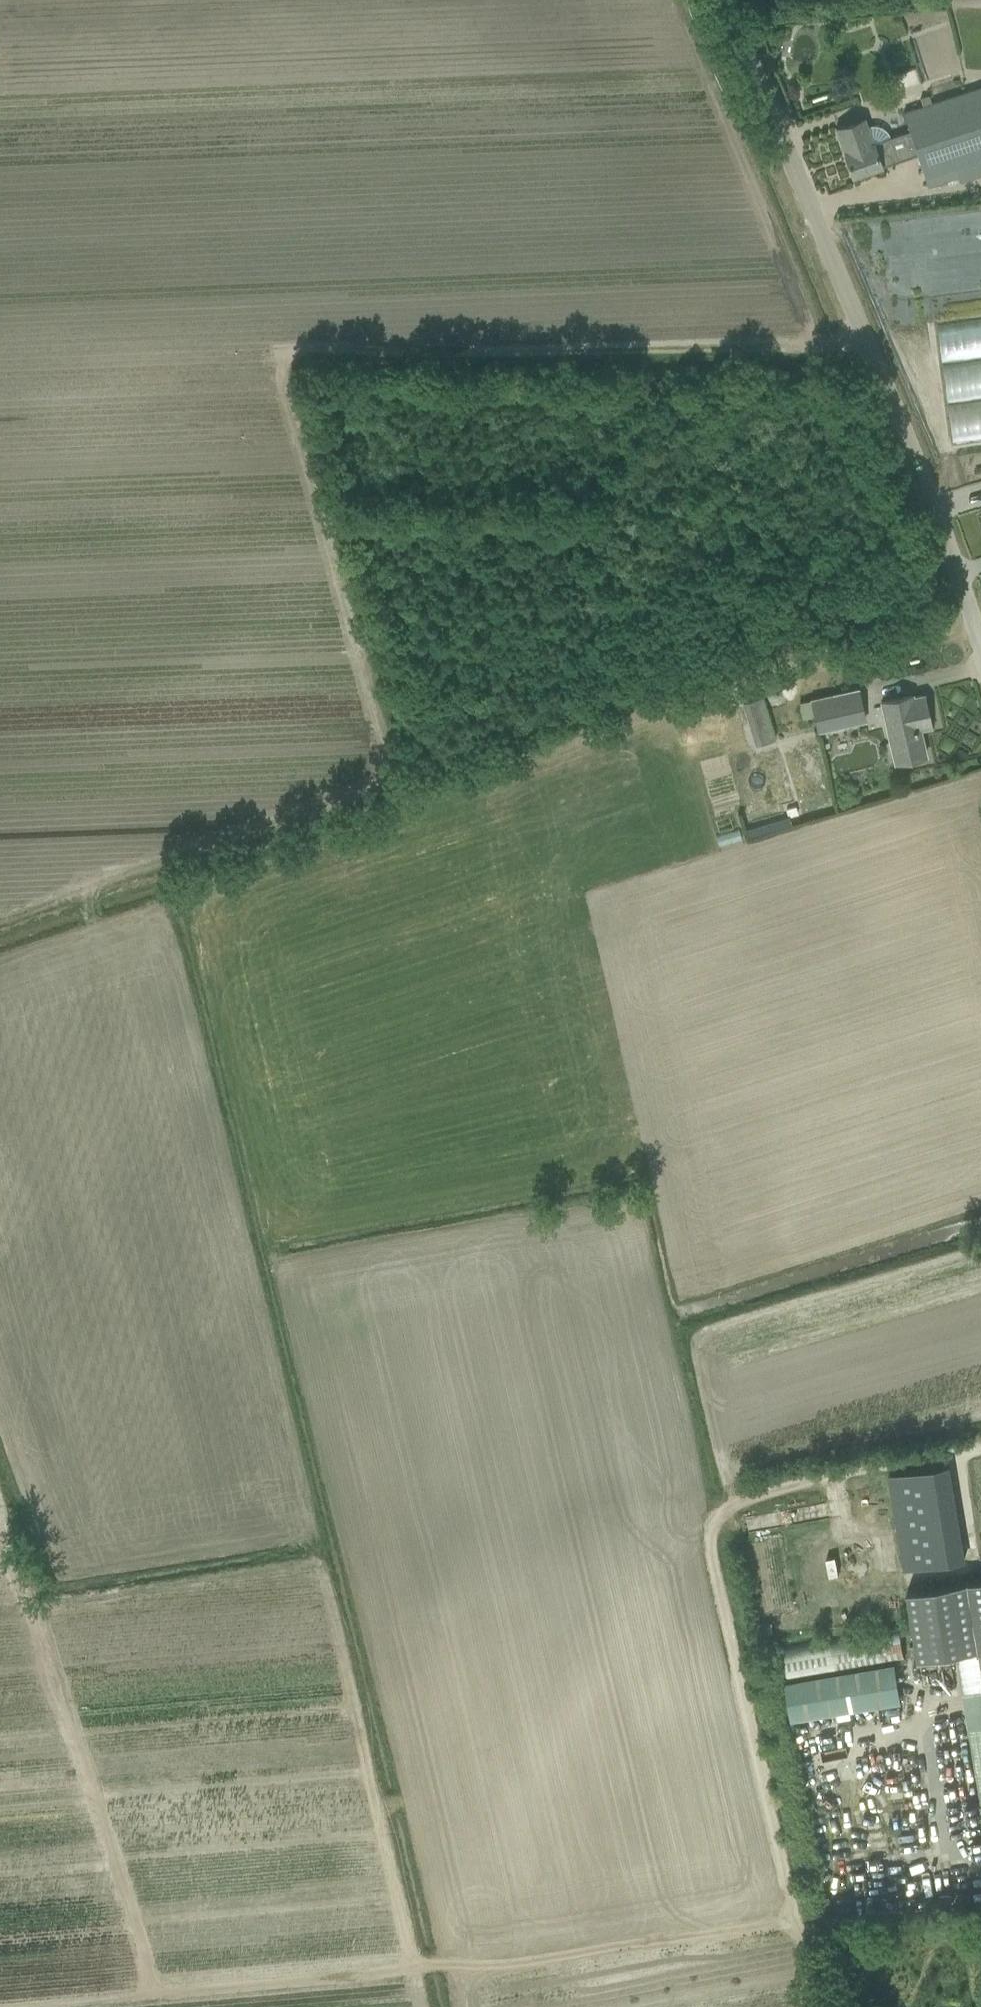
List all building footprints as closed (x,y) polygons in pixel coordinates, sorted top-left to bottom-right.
[(922,71),(908,75),(912,87),(926,83),(922,71)] [(898,160),(916,153),(927,185),(957,175),(959,181),(980,173),(980,86),(903,112),(909,130),(890,137),(874,143),(873,142),(873,143),(844,153),(852,177),(881,166),(898,160)] [(932,86),(922,89),(897,97),(900,108),(926,100),(935,96),(932,86)] [(873,142),(874,143),(890,137),(887,133),(884,129),(881,127),(875,124),(871,124),(867,127),(864,118),(836,128),(844,153),(873,143),(873,142)] [(858,689),(798,703),(801,718),(812,716),(815,731),(864,720),(858,689)] [(894,761),(906,758),(925,754),(916,714),(926,712),(922,694),(913,697),(912,695),(893,700),(881,702),(894,761)] [(754,744),(756,744),(774,738),(762,696),(740,702),(754,744)] [(781,760),(755,767),(769,814),(795,806),(781,760)] [(944,1468),(885,1478),(894,1536),(900,1572),(900,1573),(959,1563),(944,1468)] [(909,1589),(914,1624),(919,1657),(953,1651),(980,1811),(980,1578),(909,1589)] [(899,1627),(772,1648),(777,1679),(904,1658),(899,1627)] [(895,1663),(785,1682),(792,1720),(901,1701),(895,1663)]
